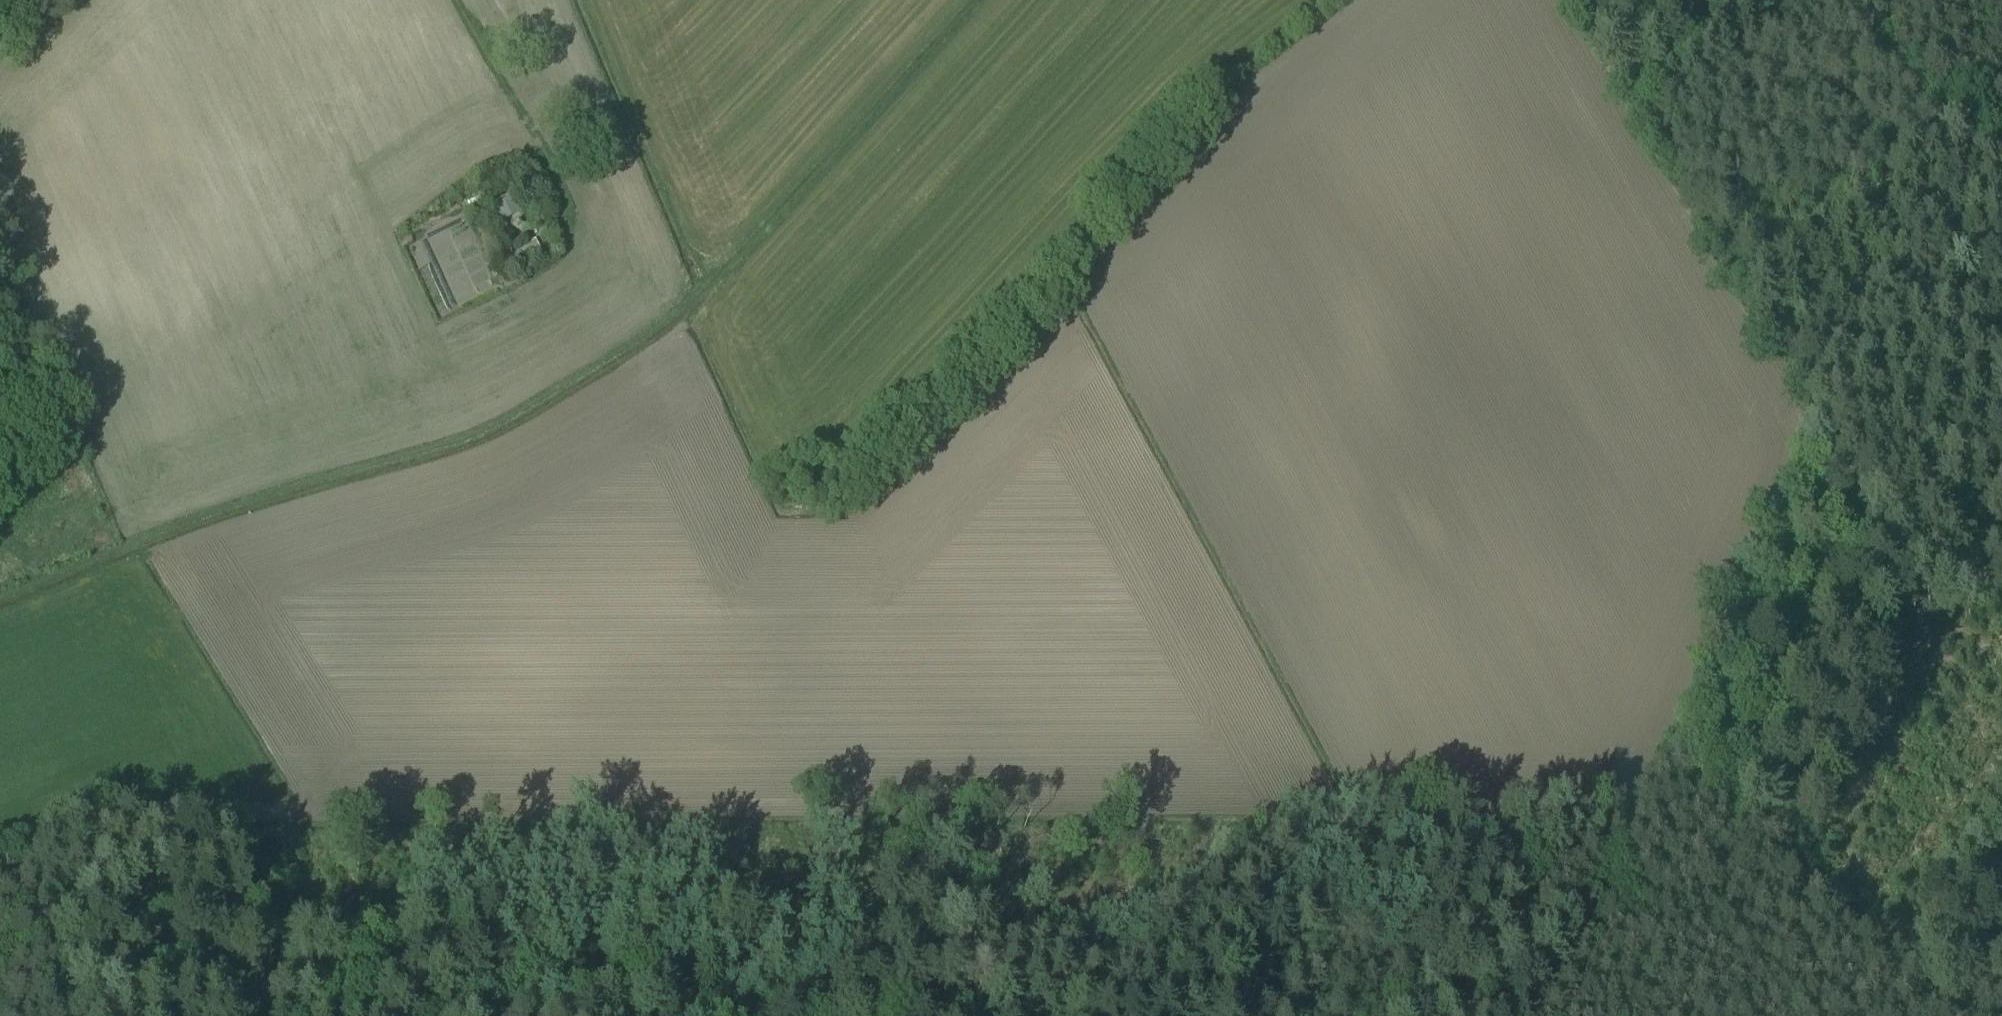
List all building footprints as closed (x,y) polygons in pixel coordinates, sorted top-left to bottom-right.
[(497,215),(514,229),(527,214),(510,200),(497,215)]
